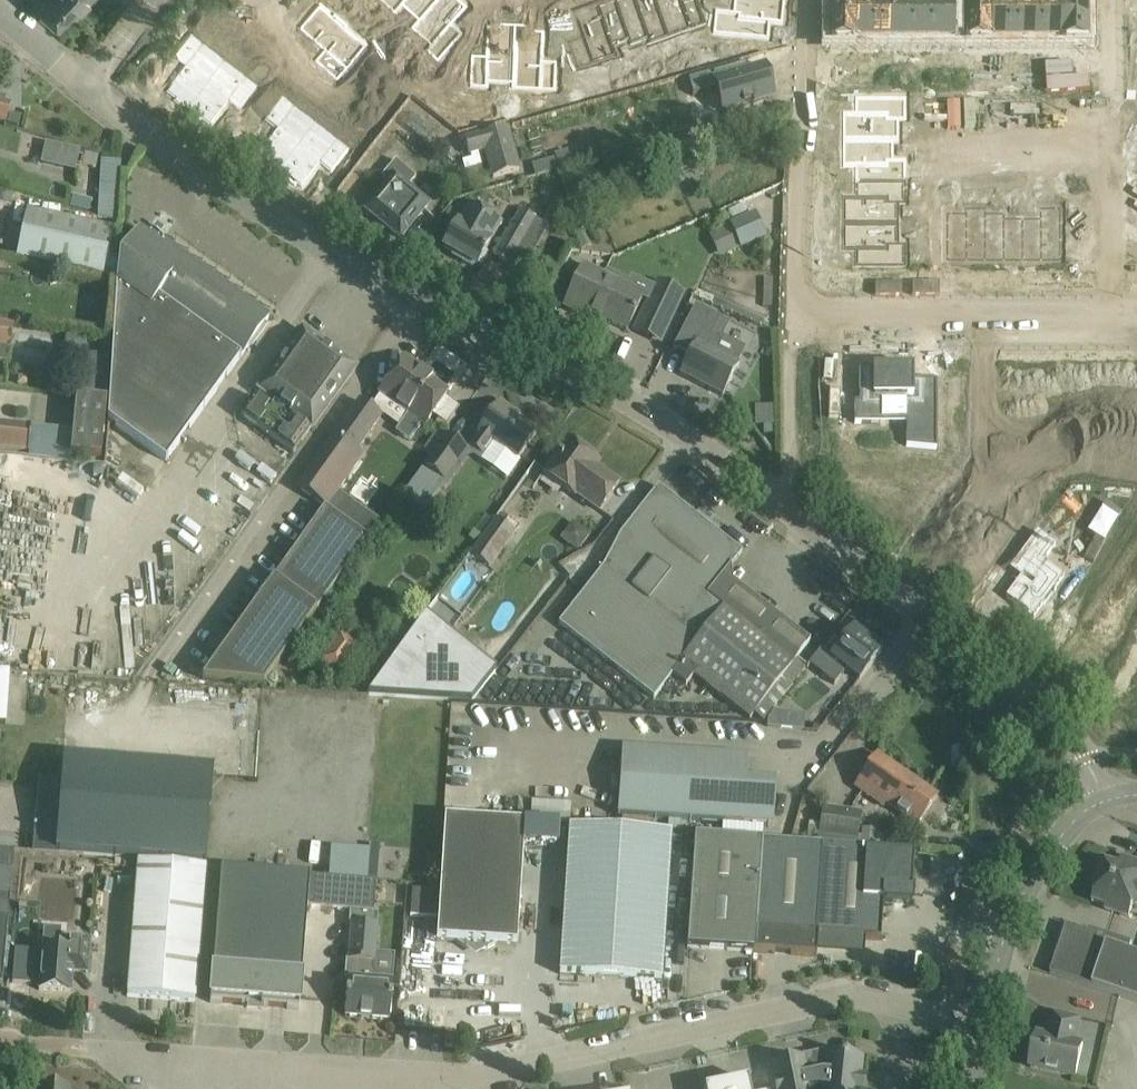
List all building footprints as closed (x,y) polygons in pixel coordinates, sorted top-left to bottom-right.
[(35,3),(59,25),(72,11),(76,15),(90,0),(38,0),(35,3)] [(367,0),(352,0),(362,10),(370,3),(367,0)] [(395,14),(402,6),(401,6),(406,0),(379,0),(395,14)] [(401,6),(402,6),(419,21),(420,21),(439,0),(406,0),(401,6)] [(412,29),(431,46),(426,51),(438,62),(462,35),(451,25),(467,8),(458,0),(439,0),(420,21),(419,21),(412,29)] [(598,3),(616,54),(617,53),(613,43),(629,37),(631,43),(632,42),(617,0),(608,0),(598,3)] [(632,42),(648,37),(650,41),(651,41),(636,0),(617,0),(632,42)] [(651,41),(669,35),(656,0),(636,0),(651,41)] [(669,35),(706,22),(698,0),(656,0),(669,35)] [(719,31),(768,36),(770,20),(782,21),(784,0),(740,0),(739,10),(721,9),(719,31)] [(582,35),(569,40),(579,67),(616,54),(598,3),(574,12),(582,35)] [(854,3),(829,3),(829,54),(854,54),(854,3)] [(854,3),(854,54),(878,54),(878,3),(877,3),(877,4),(855,4),(855,3),(854,3)] [(878,3),(878,54),(880,54),(880,51),(902,51),(902,54),(902,3),(878,3)] [(902,3),(902,54),(926,54),(926,4),(904,4),(904,3),(902,3)] [(989,3),(964,3),(964,54),(989,54),(989,3)] [(989,3),(989,54),(1013,54),(1013,4),(990,4),(990,3),(989,3)] [(1037,4),(1037,54),(1061,54),(1061,3),(1060,3),(1060,4),(1037,4)] [(1061,3),(1061,54),(1086,54),(1086,3),(1061,3)] [(926,4),(926,54),(952,53),(952,4),(926,4)] [(1013,4),(1013,54),(1037,54),(1037,4),(1013,4)] [(320,7),(300,30),(325,51),(316,62),(337,80),(366,47),(346,29),(348,26),(335,15),(333,17),(320,7)] [(472,56),(471,85),(487,85),(487,75),(513,76),(516,25),(499,24),(499,27),(488,27),(486,57),(472,56)] [(516,25),(513,76),(539,77),(539,88),(555,89),(556,60),(542,59),(543,29),(532,29),(532,26),(516,25)] [(400,44),(390,33),(382,41),(392,51),(400,44)] [(185,66),(166,90),(175,96),(173,99),(186,109),(224,60),(191,34),(174,57),(185,66)] [(1125,49),(1136,49),(1136,39),(1125,39),(1125,49)] [(1125,58),(1136,58),(1136,49),(1125,49),(1125,58)] [(224,60),(186,109),(200,119),(202,117),(210,124),(229,100),(240,109),(258,86),(224,60)] [(745,64),(688,80),(692,96),(715,90),(722,112),(742,106),(742,108),(744,107),(743,106),(752,103),(752,105),(754,104),(753,103),(773,97),(765,67),(748,72),(745,64)] [(668,69),(671,80),(681,77),(678,66),(668,69)] [(650,67),(640,70),(643,81),(653,78),(650,67)] [(643,81),(640,70),(630,73),(633,84),(643,81)] [(1125,99),(1136,99),(1136,90),(1125,90),(1125,99)] [(844,111),(844,137),(888,137),(888,117),(906,117),(906,94),(856,94),(856,111),(844,111)] [(5,122),(10,104),(5,103),(6,98),(0,96),(0,120),(5,122)] [(276,127),(258,151),(280,168),(316,121),(283,96),(265,118),(276,127)] [(1125,109),(1136,109),(1136,99),(1125,99),(1125,109)] [(10,113),(7,124),(19,127),(21,116),(10,113)] [(316,121),(280,168),(284,171),(281,173),(295,184),(297,181),(302,185),(320,162),(331,170),(349,148),(316,121)] [(508,126),(464,138),(468,155),(484,151),(491,177),(521,169),(508,126)] [(1125,142),(1136,142),(1136,133),(1125,133),(1125,142)] [(844,137),(844,164),(856,164),(856,179),(906,179),(906,157),(888,157),(888,137),(844,137)] [(45,142),(40,164),(75,172),(80,150),(45,142)] [(1125,152),(1136,152),(1136,142),(1125,142),(1125,152)] [(82,152),(79,165),(96,169),(99,156),(82,152)] [(697,156),(674,163),(680,183),(704,176),(697,156)] [(116,216),(118,159),(100,159),(98,215),(116,216)] [(415,177),(395,160),(382,177),(388,182),(366,210),(400,238),(428,204),(407,186),(415,177)] [(609,188),(603,166),(560,178),(566,200),(609,188)] [(952,174),(952,186),(966,186),(966,175),(952,174)] [(966,175),(966,186),(978,186),(978,174),(966,175)] [(844,194),(844,220),(888,220),(888,200),(906,200),(906,179),(856,179),(856,194),(844,194)] [(992,181),(992,192),(1004,192),(1004,181),(992,181)] [(1004,181),(1004,192),(1015,192),(1015,181),(1004,181)] [(1030,181),(1030,192),(1041,192),(1041,181),(1030,181)] [(1041,181),(1041,192),(1056,192),(1056,181),(1041,181)] [(1125,193),(1136,193),(1136,184),(1125,184),(1125,193)] [(1125,202),(1136,202),(1136,193),(1125,193),(1125,202)] [(457,222),(443,247),(462,258),(462,262),(470,267),(474,265),(476,266),(478,264),(482,264),(487,255),(485,252),(501,223),(469,206),(459,223),(457,222)] [(115,230),(27,210),(16,259),(104,278),(115,230)] [(520,210),(494,255),(509,264),(536,219),(520,210)] [(731,227),(718,232),(726,252),(739,247),(740,249),(765,238),(754,214),(730,224),(731,227)] [(947,217),(947,259),(966,259),(966,217),(947,217)] [(966,217),(966,259),(985,259),(985,217),(966,217)] [(985,217),(985,259),(1004,259),(1004,217),(985,217)] [(1004,217),(1004,259),(1023,259),(1023,217),(1004,217)] [(1023,217),(1023,259),(1041,259),(1041,217),(1023,217)] [(1041,217),(1041,259),(1061,259),(1061,217),(1041,217)] [(844,220),(844,247),(856,247),(856,263),(906,263),(906,240),(888,240),(888,220),(844,220)] [(1125,236),(1136,236),(1136,226),(1125,226),(1125,236)] [(139,230),(119,257),(116,284),(107,419),(165,461),(269,318),(166,244),(163,247),(139,230)] [(1125,245),(1136,245),(1136,236),(1125,236),(1125,245)] [(586,237),(575,242),(582,256),(592,252),(586,237)] [(746,247),(746,255),(761,255),(760,247),(746,247)] [(601,274),(583,265),(564,306),(589,318),(601,294),(593,290),(601,274)] [(561,272),(555,285),(565,290),(571,277),(561,272)] [(643,295),(601,274),(593,290),(601,294),(589,318),(604,325),(606,321),(626,331),(643,295)] [(652,296),(645,309),(670,320),(676,307),(652,296)] [(686,321),(672,348),(688,356),(679,373),(723,396),(739,365),(737,364),(745,348),(713,332),(720,318),(695,305),(686,321)] [(8,357),(12,325),(0,324),(0,355),(8,357)] [(254,397),(240,416),(293,454),(311,428),(354,368),(302,331),(259,390),(276,402),(271,409),(254,397)] [(66,332),(64,349),(84,352),(87,335),(66,332)] [(81,354),(79,393),(106,394),(108,356),(81,354)] [(433,378),(404,358),(379,393),(408,414),(396,430),(410,440),(422,423),(424,425),(447,394),(430,382),(433,378)] [(1037,388),(1037,417),(1053,417),(1053,406),(1077,406),(1078,364),(1051,364),(1051,388),(1037,388)] [(1078,364),(1077,406),(1096,406),(1096,364),(1078,364)] [(1096,364),(1096,406),(1115,406),(1115,364),(1096,364)] [(1115,364),(1115,406),(1134,406),(1134,364),(1115,364)] [(855,403),(855,424),(880,424),(880,399),(906,399),(906,447),(936,450),(936,382),(913,382),(913,368),(859,368),(859,403),(855,403)] [(106,400),(75,397),(70,454),(100,456),(106,400)] [(325,507),(202,680),(262,686),(316,611),(367,539),(380,522),(338,492),(362,457),(355,452),(381,416),(359,400),(333,437),(297,488),(325,507)] [(514,411),(500,401),(478,432),(469,446),(510,475),(520,461),(517,459),(536,433),(511,415),(514,411)] [(774,406),(755,406),(756,425),(774,424),(774,406)] [(28,452),(29,452),(31,428),(31,425),(0,422),(0,449),(28,452)] [(403,495),(416,504),(436,475),(445,480),(466,450),(446,435),(403,495)] [(598,462),(567,440),(544,472),(599,511),(618,484),(595,467),(598,462)] [(1104,467),(1104,478),(1115,478),(1115,467),(1104,467)] [(1115,467),(1115,478),(1126,478),(1126,467),(1115,467)] [(1078,470),(1075,481),(1087,483),(1089,472),(1078,470)] [(763,721),(806,666),(796,659),(810,641),(732,580),(731,566),(742,552),(658,486),(619,535),(603,567),(558,624),(625,676),(653,698),(671,674),(685,685),(693,675),(749,718),(753,713),(763,721)] [(473,549),(470,553),(490,568),(515,532),(495,518),(482,536),(473,549)] [(572,521),(565,531),(566,542),(576,550),(589,533),(572,521)] [(1019,577),(1004,597),(1012,603),(1010,605),(1024,615),(1026,613),(1034,619),(1044,605),(1045,606),(1058,587),(1057,586),(1065,576),(1045,561),(1057,544),(1037,530),(1008,569),(1019,577)] [(426,614),(367,694),(471,701),(496,670),(426,614)] [(363,647),(338,628),(315,660),(340,677),(363,647)] [(881,652),(853,630),(839,647),(832,658),(820,673),(834,685),(846,669),(859,680),(881,652)] [(867,719),(884,701),(861,679),(844,698),(867,719)] [(768,719),(767,727),(780,728),(782,712),(774,711),(768,719)] [(747,756),(621,748),(617,816),(772,827),(776,782),(746,780),(747,756)] [(937,796),(877,755),(855,787),(883,807),(885,804),(917,825),(937,796)] [(37,811),(33,852),(205,864),(213,770),(64,758),(62,782),(60,804),(49,804),(48,812),(37,811)] [(861,812),(822,806),(818,833),(857,838),(861,812)] [(524,823),(444,818),(436,940),(516,945),(524,823)] [(670,833),(569,827),(559,974),(660,981),(670,833)] [(878,829),(862,828),(860,845),(877,846),(877,834),(878,829)] [(695,836),(687,948),(755,952),(761,841),(695,836)] [(761,841),(755,952),(764,953),(815,956),(816,936),(811,936),(811,935),(817,845),(786,843),(761,841)] [(817,845),(811,935),(816,936),(879,940),(882,904),(885,904),(885,901),(910,903),(911,892),(913,892),(913,890),(911,890),(911,888),(914,855),(885,853),(886,849),(817,845)] [(8,916),(10,894),(9,894),(12,854),(0,853),(0,916),(8,916)] [(43,859),(41,863),(42,867),(44,870),(47,873),(50,873),(54,873),(57,870),(59,867),(60,863),(59,860),(56,857),(53,855),(49,855),(45,856),(43,859)] [(74,857),(72,872),(97,874),(98,858),(74,857)] [(1105,910),(1129,917),(1133,905),(1136,906),(1136,862),(1131,860),(1129,866),(1121,863),(1123,858),(1122,857),(1119,864),(1102,858),(1093,886),(1096,887),(1092,901),(1106,906),(1105,910)] [(205,867),(137,862),(127,996),(194,1002),(205,867)] [(376,882),(220,870),(212,972),(210,1003),(298,1010),(306,908),(373,913),(376,882)] [(348,978),(344,1017),(389,1020),(392,982),(393,972),(373,970),(376,925),(352,923),(348,961),(364,962),(362,979),(348,978)] [(1066,925),(1050,974),(1136,1002),(1136,955),(1129,953),(1132,943),(1088,929),(1087,932),(1066,925)] [(42,949),(38,989),(70,992),(72,968),(86,970),(86,973),(87,973),(89,940),(61,938),(58,938),(59,929),(43,928),(42,949)] [(1081,1019),(1052,1013),(1047,1037),(1037,1034),(1029,1067),(1075,1077),(1083,1045),(1075,1043),(1081,1019)] [(865,1077),(860,1077),(862,1059),(824,1055),(823,1059),(819,1059),(805,1061),(805,1059),(767,1066),(772,1088),(864,1088),(865,1077)] [(704,1088),(749,1088),(747,1080),(704,1088)]
